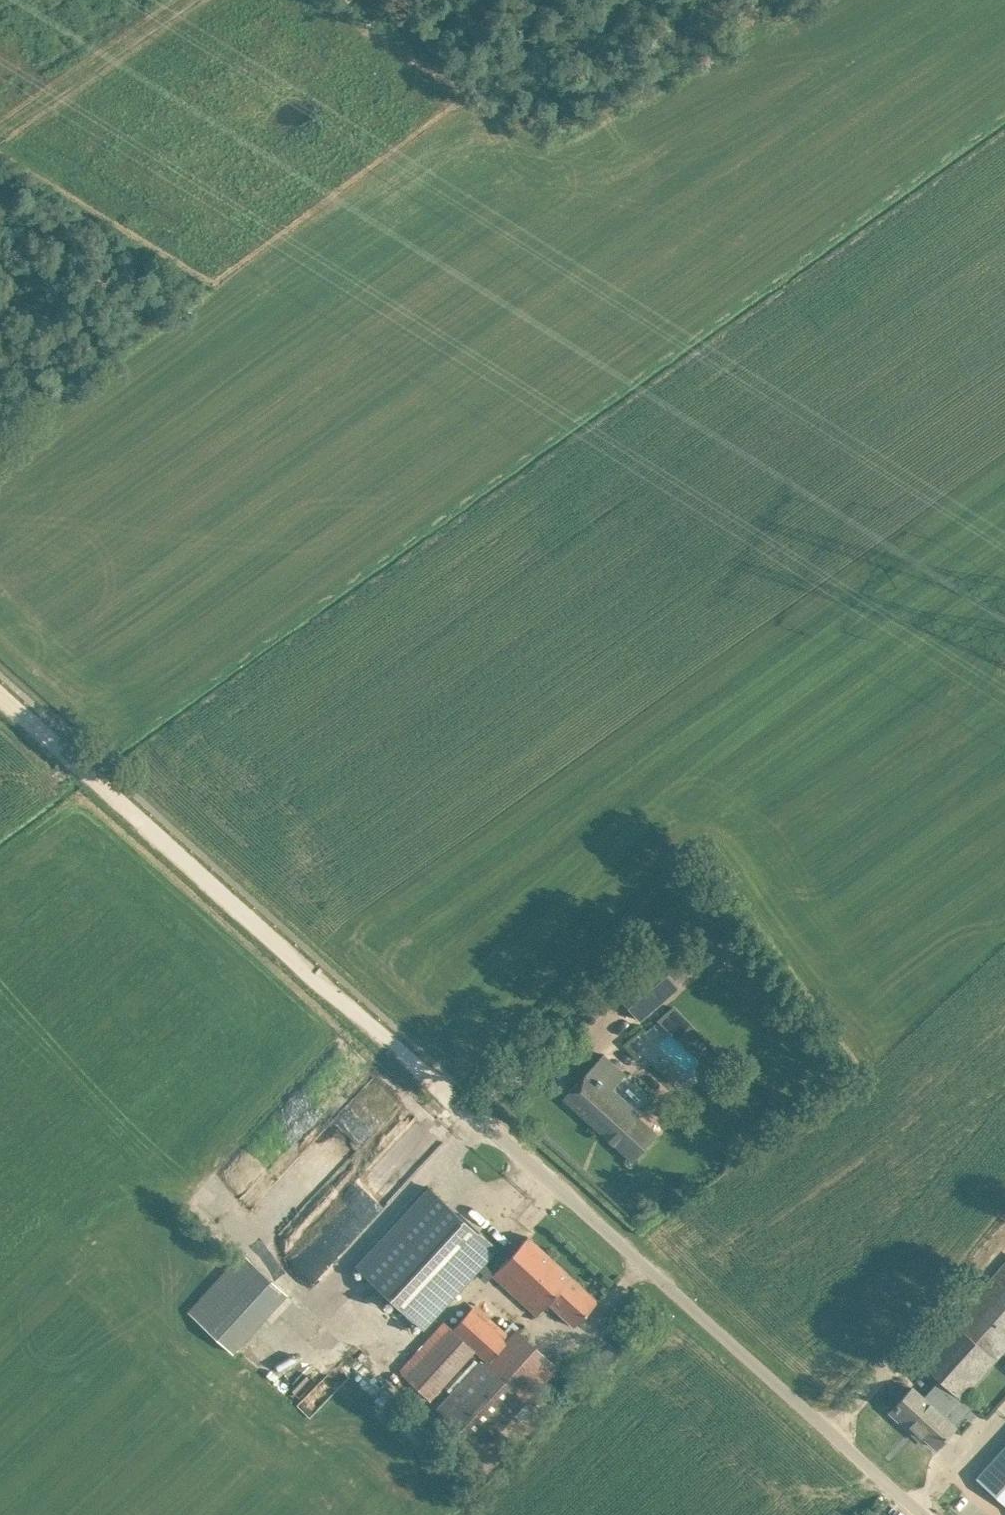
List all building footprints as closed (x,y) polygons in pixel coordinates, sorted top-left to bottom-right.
[(655,956),(667,970),(674,978),(702,954),(666,912),(638,936),(655,956)] [(700,959),(712,972),(736,950),(723,937),(700,959)] [(655,956),(615,992),(641,1021),(680,985),(674,978),(667,970),(655,956)] [(680,1091),(722,1053),(677,1003),(635,1041),(680,1091)] [(602,1055),(576,1083),(563,1098),(632,1159),(655,1134),(635,1117),(640,1111),(613,1085),(623,1074),(602,1055)] [(429,1188),(357,1267),(424,1328),(479,1268),(488,1277),(492,1274),(536,1314),(547,1302),(574,1326),(597,1301),(527,1236),(507,1257),(459,1213),(458,1214),(429,1188)] [(932,1346),(918,1361),(945,1385),(928,1403),(911,1387),(889,1412),(909,1430),(912,1426),(936,1447),(955,1427),(943,1416),(957,1402),(994,1359),(994,1360),(1002,1351),(1004,1353),(1004,1263),(953,1321),(953,1322),(932,1346)] [(206,1328),(214,1336),(233,1353),(288,1294),(261,1269),(206,1328)] [(507,1337),(490,1322),(472,1305),(452,1328),(449,1325),(443,1331),(438,1326),(398,1369),(431,1399),(444,1385),(451,1391),(437,1407),(445,1414),(432,1429),(470,1461),(479,1450),(481,1452),(526,1400),(559,1366),(516,1327),(507,1337)] [(976,1478),(1004,1505),(1004,1445),(976,1478)]
